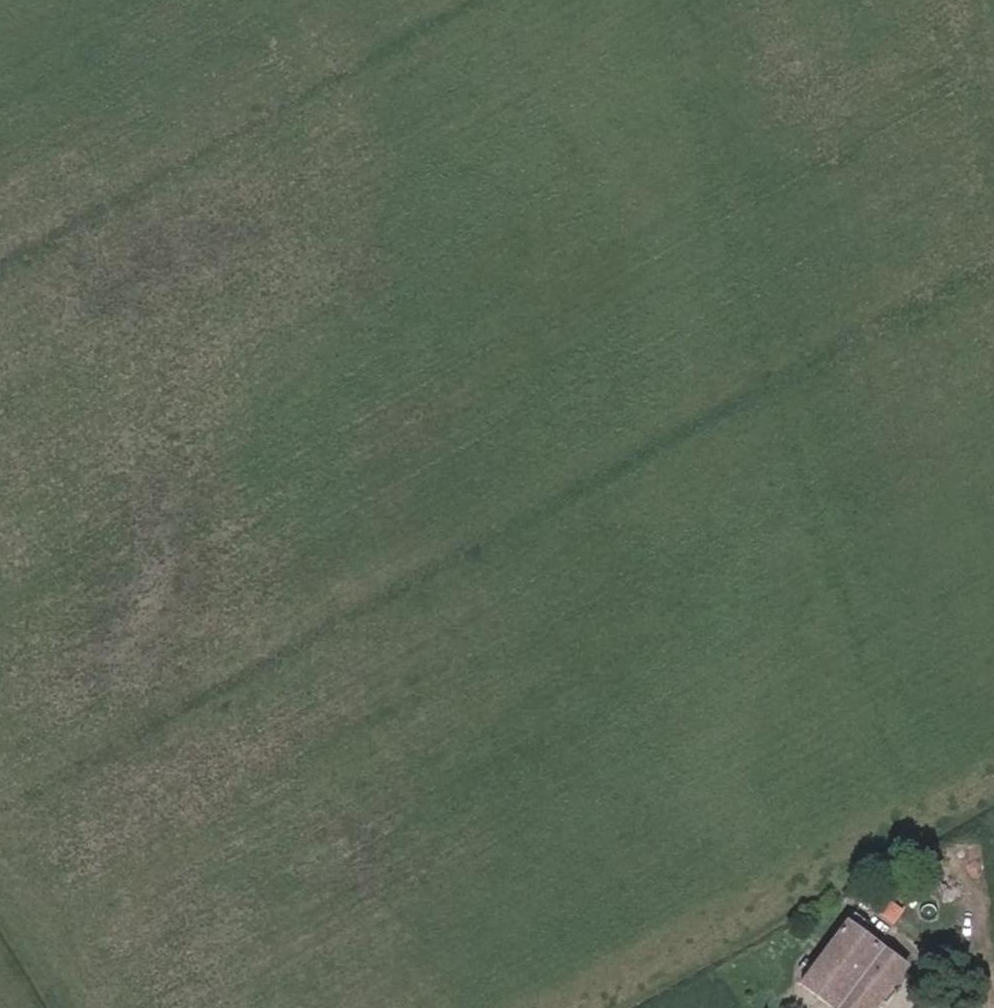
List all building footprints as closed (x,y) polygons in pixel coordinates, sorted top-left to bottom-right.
[(903,971),(844,926),(801,983),(832,1007),(851,983),(878,1004),(903,971)] [(851,983),(832,1007),(833,1007),(874,1007),(878,1004),(851,983)]
